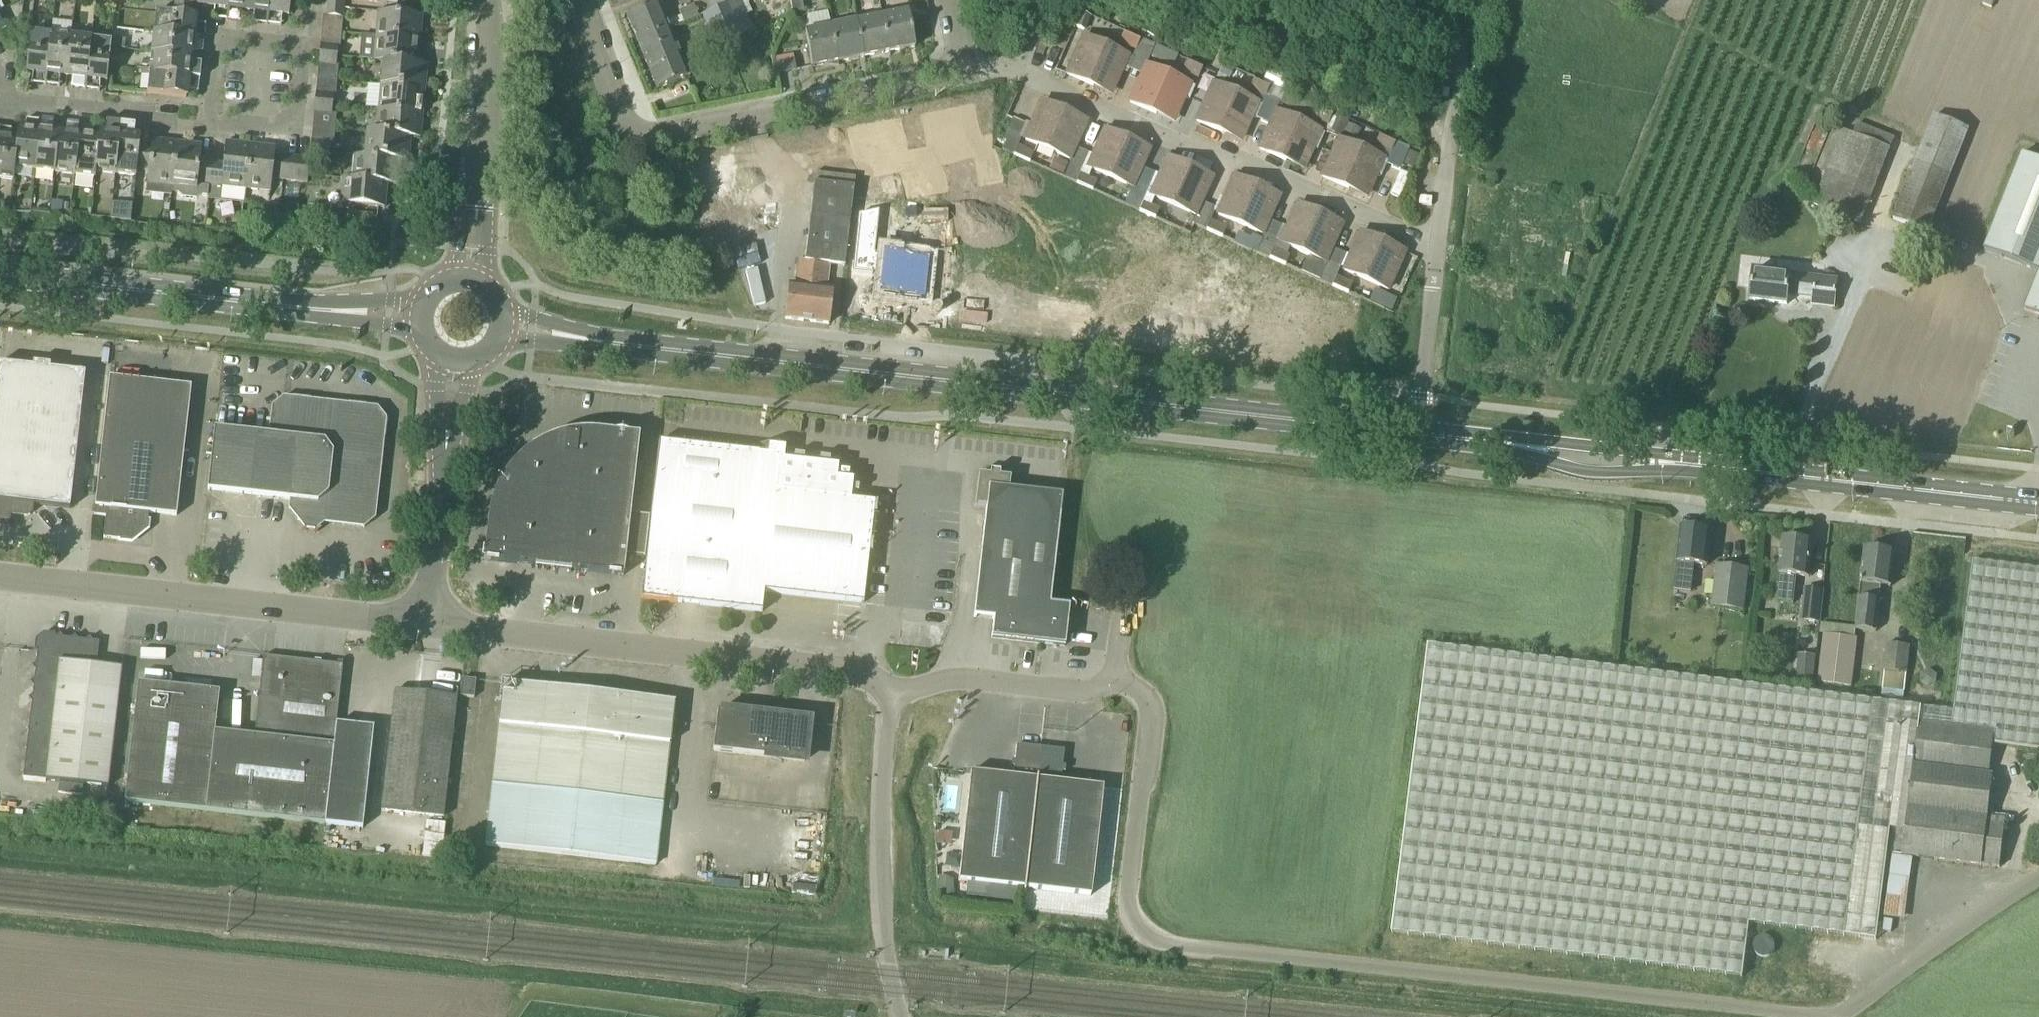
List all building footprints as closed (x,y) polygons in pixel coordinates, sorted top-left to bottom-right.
[(228,8),(229,0),(216,0),(228,1),(227,8),(228,8)] [(248,10),(249,0),(229,0),(228,8),(229,8),(230,2),(248,4),(248,10)] [(269,13),(270,0),(249,0),(248,10),(250,4),(268,6),(268,13),(269,13)] [(288,15),(289,15),(291,0),(270,0),(269,13),(270,6),(288,8),(288,15)] [(711,30),(745,16),(738,0),(704,14),(711,30)] [(793,13),(804,11),(802,0),(790,0),(793,13)] [(681,16),(666,22),(658,3),(627,16),(637,41),(669,29),(698,16),(694,5),(679,11),(681,16)] [(326,6),(325,16),(342,17),(344,8),(326,6)] [(416,15),(376,11),(374,36),(414,40),(420,41),(421,28),(415,28),(416,15)] [(908,11),(882,17),(889,52),(915,47),(908,11)] [(156,12),(156,13),(154,32),(193,36),(186,35),(188,17),(195,18),(156,12)] [(1082,13),(1076,27),(1085,31),(1091,17),(1082,13)] [(889,52),(882,17),(857,21),(863,57),(888,52),(889,56),(890,56),(889,52)] [(857,21),(831,26),(839,66),(839,62),(863,57),(857,21)] [(839,66),(831,26),(805,32),(812,67),(838,62),(838,66),(839,66)] [(669,29),(637,41),(657,90),(688,77),(669,29)] [(46,73),(47,73),(51,34),(30,32),(26,71),(27,71),(28,64),(47,66),(46,73)] [(193,36),(154,32),(152,53),(191,58),(191,56),(184,55),(186,37),(193,38),(193,36)] [(1140,40),(1123,32),(1119,42),(1135,50),(1140,40)] [(66,75),(67,75),(71,37),(51,34),(47,73),(48,67),(67,69),(66,75)] [(414,40),(374,36),(371,60),(381,61),(417,65),(419,52),(413,52),(414,40)] [(86,87),(87,78),(91,39),(71,37),(67,75),(72,76),(71,88),(86,89),(86,87)] [(1097,77),(1115,85),(1127,56),(1084,37),(1067,74),(1093,86),(1097,77)] [(112,38),(111,48),(121,48),(126,49),(126,39),(125,39),(122,38),(112,38)] [(111,42),(91,39),(87,78),(88,71),(107,73),(106,80),(107,80),(111,42)] [(337,57),(338,47),(320,45),(319,55),(337,57)] [(190,63),(191,58),(152,53),(150,69),(150,73),(188,78),(197,78),(197,79),(200,79),(202,64),(190,63)] [(318,62),(336,64),(337,57),(319,55),(318,62)] [(794,60),(776,64),(778,74),(796,70),(794,60)] [(420,77),(421,65),(417,65),(381,61),(378,85),(425,89),(426,77),(420,77)] [(1185,61),(1181,71),(1198,79),(1202,69),(1185,61)] [(1218,74),(1230,79),(1235,70),(1223,64),(1218,74)] [(1160,105),(1177,112),(1190,84),(1147,65),(1143,74),(1130,102),(1156,114),(1160,105)] [(1280,103),(1285,91),(1290,80),(1270,71),(1265,82),(1273,86),(1268,98),(1280,103)] [(182,77),(188,78),(150,73),(149,75),(147,93),(186,97),(179,95),(182,77)] [(317,79),(316,93),(333,95),(336,95),(337,81),(317,79)] [(1265,96),(1269,87),(1253,80),(1249,89),(1265,96)] [(1227,124),(1244,131),(1257,103),(1214,83),(1197,121),(1223,133),(1227,124)] [(425,89),(378,85),(376,108),(416,112),(417,101),(423,101),(425,89)] [(332,104),(333,95),(316,93),(315,102),(332,104)] [(315,102),(314,113),(331,114),(332,104),(315,102)] [(376,108),(374,132),(411,136),(414,136),(415,125),(421,125),(422,113),(416,112),(376,108)] [(1316,108),(1312,117),(1328,124),(1332,115),(1316,108)] [(1056,118),(1039,111),(1026,139),(1069,158),(1086,121),(1060,110),(1056,118)] [(1290,152),(1307,159),(1320,131),(1276,111),(1260,149),(1286,160),(1290,152)] [(1972,130),(1935,115),(1893,220),(1930,234),(1972,130)] [(1340,139),(1348,122),(1335,116),(1327,133),(1340,139)] [(1863,223),(1890,147),(1894,136),(1858,121),(1853,134),(1843,130),(1815,206),(1863,223)] [(877,128),(876,128),(884,172),(904,168),(909,195),(926,192),(918,150),(907,153),(901,123),(893,125),(893,122),(877,125),(877,128)] [(856,163),(845,165),(853,206),(870,203),(865,176),(884,172),(876,128),(874,128),(873,125),(857,129),(858,132),(850,133),(856,163)] [(313,126),(311,151),(328,152),(329,143),(333,143),(335,129),(313,126)] [(17,147),(15,168),(34,171),(39,132),(38,132),(37,138),(19,136),(20,130),(18,129),(16,147),(17,147)] [(40,132),(39,132),(34,171),(54,173),(60,134),(58,134),(57,141),(39,139),(40,132)] [(364,132),(362,156),(399,159),(402,160),(403,148),(409,148),(411,136),(374,132),(364,132)] [(97,145),(98,145),(94,177),(95,177),(96,172),(115,174),(120,135),(119,135),(118,142),(100,140),(100,133),(99,133),(97,145)] [(59,141),(60,134),(54,173),(74,175),(80,136),(78,136),(77,143),(59,141)] [(136,176),(137,169),(139,146),(140,137),(139,137),(138,144),(120,142),(120,135),(115,174),(136,176)] [(74,175),(94,177),(98,145),(97,145),(79,143),(80,136),(74,175)] [(804,142),(802,143),(810,187),(830,183),(835,210),(853,206),(845,165),(833,167),(827,138),(820,139),(819,136),(803,140),(804,142)] [(1392,153),(1396,143),(1379,136),(1375,145),(1392,153)] [(1119,147),(1101,139),(1088,168),(1132,187),(1149,149),(1123,138),(1119,147)] [(1353,179),(1370,187),(1383,159),(1339,139),(1323,177),(1349,188),(1353,179)] [(151,147),(139,146),(137,169),(148,170),(147,185),(172,188),(177,142),(165,141),(164,147),(153,146),(153,140),(152,140),(151,147)] [(203,194),(208,195),(211,163),(200,161),(201,145),(200,145),(199,151),(188,150),(189,144),(177,142),(172,188),(171,190),(177,191),(183,196),(196,198),(203,194)] [(211,163),(208,195),(208,197),(209,199),(221,200),(243,202),(244,190),(245,191),(251,145),(239,143),(238,149),(227,148),(227,142),(226,142),(223,164),(211,163)] [(262,152),(262,146),(251,145),(245,191),(270,193),(272,178),(284,180),(286,157),(274,155),(275,147),(274,147),(273,153),(262,152)] [(15,168),(17,147),(16,147),(0,146),(0,178),(14,180),(15,168)] [(1034,154),(1031,153),(1018,147),(1014,155),(1030,162),(1034,154)] [(310,159),(310,160),(327,162),(328,152),(311,151),(310,159)] [(730,157),(728,157),(737,201),(756,198),(762,224),(779,221),(771,180),(759,182),(753,152),(746,154),(745,151),(729,154),(730,157)] [(1408,151),(1402,164),(1414,169),(1419,156),(1408,151)] [(2021,153),(1983,250),(2038,272),(2038,160),(2021,153)] [(353,155),(350,179),(387,182),(390,182),(392,171),(398,171),(399,159),(362,156),(353,155)] [(284,180),(295,181),(298,158),(286,157),(284,180)] [(1063,175),(1068,163),(1054,157),(1049,169),(1063,175)] [(308,182),(310,160),(310,159),(298,158),(295,181),(308,182)] [(1151,195),(1195,215),(1212,177),(1186,166),(1182,174),(1164,166),(1151,195)] [(1077,183),(1093,190),(1096,182),(1080,175),(1077,183)] [(350,179),(341,178),(339,203),(384,207),(385,206),(379,205),(380,194),(386,195),(387,182),(350,179)] [(1131,192),(1116,185),(1111,196),(1126,202),(1131,192)] [(1279,196),(1253,185),(1249,194),(1231,186),(1218,214),(1262,234),(1279,196)] [(1139,209),(1144,195),(1132,190),(1127,204),(1139,209)] [(297,218),(299,201),(284,200),(283,217),(297,218)] [(1139,211),(1155,218),(1159,210),(1143,202),(1139,211)] [(859,215),(853,272),(872,274),(872,273),(889,275),(887,293),(924,297),(928,258),(875,252),(879,211),(859,215)] [(1312,221),(1294,214),(1281,242),(1324,262),(1341,224),(1316,213),(1312,221)] [(1206,230),(1222,237),(1226,229),(1210,221),(1206,230)] [(1374,249),(1357,242),(1344,270),(1388,290),(1404,252),(1378,241),(1374,249)] [(1269,258),(1285,265),(1289,257),(1273,249),(1269,258)] [(1324,265),(1308,258),(1303,271),(1319,278),(1324,265)] [(826,288),(829,264),(805,260),(799,259),(796,285),(790,284),(786,319),(828,324),(832,289),(826,288)] [(1812,305),(1834,307),(1838,280),(1754,271),(1751,300),(1787,304),(1788,294),(1813,297),(1812,305)] [(2024,310),(2038,316),(2038,272),(2024,310)] [(1336,277),(1332,286),(1348,293),(1352,285),(1336,277)] [(1387,294),(1373,288),(1368,300),(1381,306),(1387,294)] [(70,508),(85,373),(0,364),(0,526),(9,527),(11,511),(27,513),(31,509),(34,504),(70,508)] [(110,377),(94,511),(94,515),(106,516),(103,538),(125,540),(126,536),(134,537),(134,534),(139,535),(145,529),(143,526),(148,523),(149,513),(176,516),(191,387),(110,377)] [(268,435),(214,429),(207,491),(289,500),(288,509),(304,530),(316,531),(325,524),(364,529),(377,519),(388,418),(378,406),(284,396),(272,406),(268,435)] [(639,435),(598,431),(581,430),(564,433),(548,438),(533,446),(520,457),(508,469),(499,484),(492,499),(490,506),(489,512),(488,519),(483,560),(563,569),(623,575),(626,556),(645,558),(649,517),(630,515),(639,435)] [(759,453),(659,441),(641,598),(762,612),(764,592),(861,603),(861,605),(866,606),(866,602),(864,602),(875,502),(859,500),(861,480),(848,479),(849,474),(843,468),(839,467),(840,458),(785,452),(785,448),(760,445),(759,453)] [(980,562),(1054,570),(1063,495),(1009,489),(1011,478),(1000,476),(1000,472),(990,471),(990,475),(979,474),(975,506),(986,507),(980,562)] [(1711,530),(1681,527),(1672,607),(1688,609),(1693,564),(1707,565),(1711,530)] [(1813,542),(1783,539),(1779,574),(1777,601),(1793,603),(1796,575),(1809,577),(1813,542)] [(1891,586),(1895,552),(1865,548),(1856,629),(1876,631),(1881,585),(1891,586)] [(1428,645),(1392,932),(1743,977),(1749,923),(1876,939),(1890,828),(1894,829),(1891,854),(1982,865),(2000,867),(2006,820),(1988,818),(1993,775),(1989,775),(1993,742),(2038,748),(2038,569),(1973,560),(1953,711),(1428,645)] [(1054,570),(980,562),(974,616),(994,619),(992,638),(1065,646),(1069,606),(1050,604),(1054,570)] [(1749,570),(1717,566),(1713,606),(1744,610),(1749,570)] [(1820,626),(1823,590),(1804,588),(1801,624),(1820,626)] [(927,647),(939,650),(943,627),(931,625),(927,647)] [(56,637),(55,637),(46,636),(38,643),(23,778),(108,787),(121,667),(96,665),(99,642),(93,641),(90,637),(85,640),(78,639),(75,635),(71,639),(64,638),(60,634),(56,637)] [(1852,687),(1857,638),(1824,634),(1818,683),(1852,687)] [(1904,693),(1909,646),(1887,644),(1882,691),(1904,693)] [(125,802),(325,824),(334,745),(336,724),(343,665),(263,656),(254,736),(215,731),(219,692),(138,683),(125,802)] [(1815,673),(1814,656),(1798,657),(1799,674),(1815,673)] [(1799,675),(1798,685),(1816,686),(1817,676),(1799,675)] [(474,698),(476,680),(462,678),(460,696),(474,698)] [(485,846),(636,863),(656,865),(674,702),(504,683),(485,846)] [(444,818),(456,698),(396,691),(382,811),(444,818)] [(718,711),(716,728),(713,751),(805,761),(809,722),(718,711)] [(373,728),(336,724),(334,745),(325,824),(361,828),(373,728)] [(1025,889),(1041,748),(1017,745),(1013,777),(971,772),(958,882),(1025,889)] [(1041,748),(1025,889),(1091,896),(1103,787),(1061,782),(1064,750),(1041,748)] [(442,857),(444,822),(425,821),(423,856),(442,857)] [(1770,937),(1764,936),(1759,937),(1755,941),(1754,946),(1755,951),(1759,955),(1764,957),(1769,956),(1773,952),(1775,947),(1774,941),(1770,937)]
